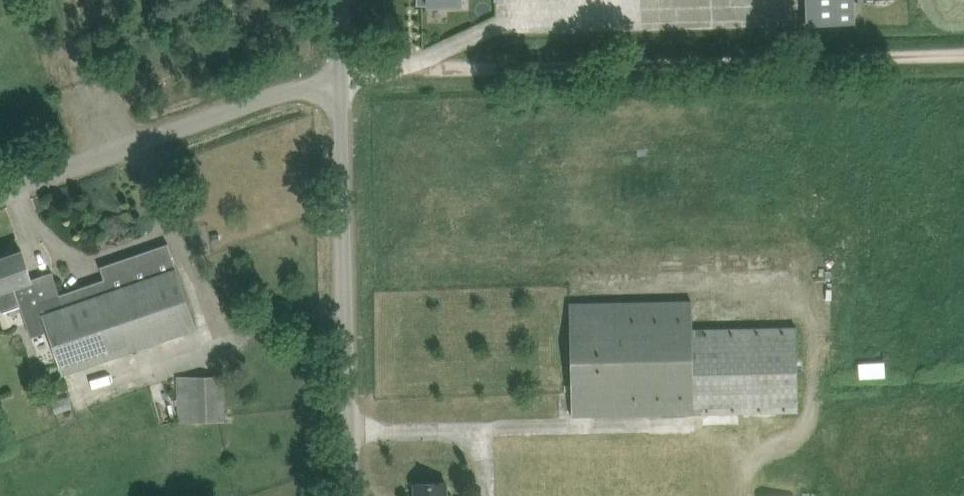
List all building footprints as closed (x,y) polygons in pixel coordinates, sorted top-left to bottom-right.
[(807,24),(843,23),(843,18),(842,0),(806,0),(807,24)] [(105,278),(60,294),(39,300),(49,330),(63,372),(179,333),(198,327),(169,243),(101,266),(105,278)] [(53,271),(32,278),(22,250),(0,257),(0,289),(14,284),(31,336),(49,330),(39,300),(60,294),(53,271)] [(573,416),(694,413),(704,414),(800,412),(798,325),(693,328),(693,299),(570,302),(573,416)] [(225,420),(224,375),(178,376),(179,422),(225,420)] [(447,482),(416,483),(416,484),(418,484),(419,495),(447,495),(447,482)]
